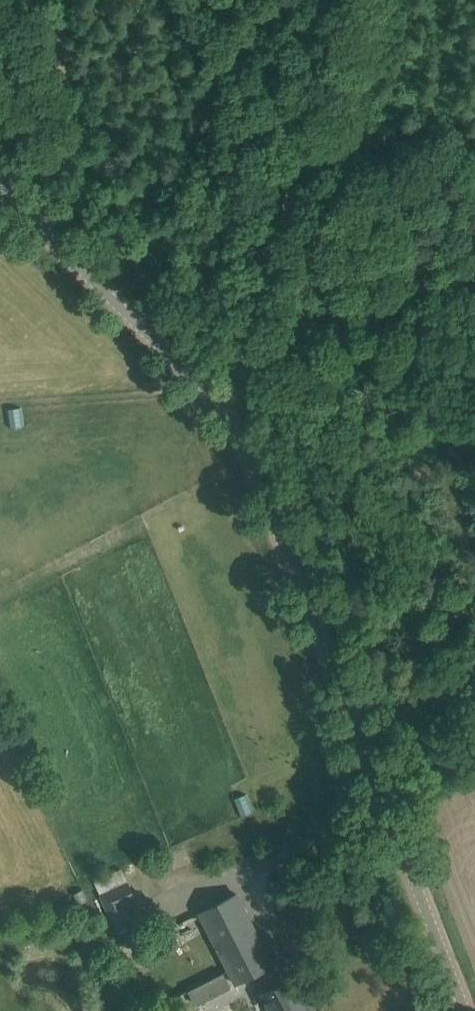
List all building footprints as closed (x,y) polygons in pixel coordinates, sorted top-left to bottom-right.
[(143,917),(128,881),(99,895),(116,930),(143,917)] [(273,1010),(311,1010),(294,977),(279,985),(270,966),(272,965),(236,893),(200,912),(236,981),(253,972),(273,1010)] [(221,973),(187,991),(194,1005),(229,988),(221,973)]
